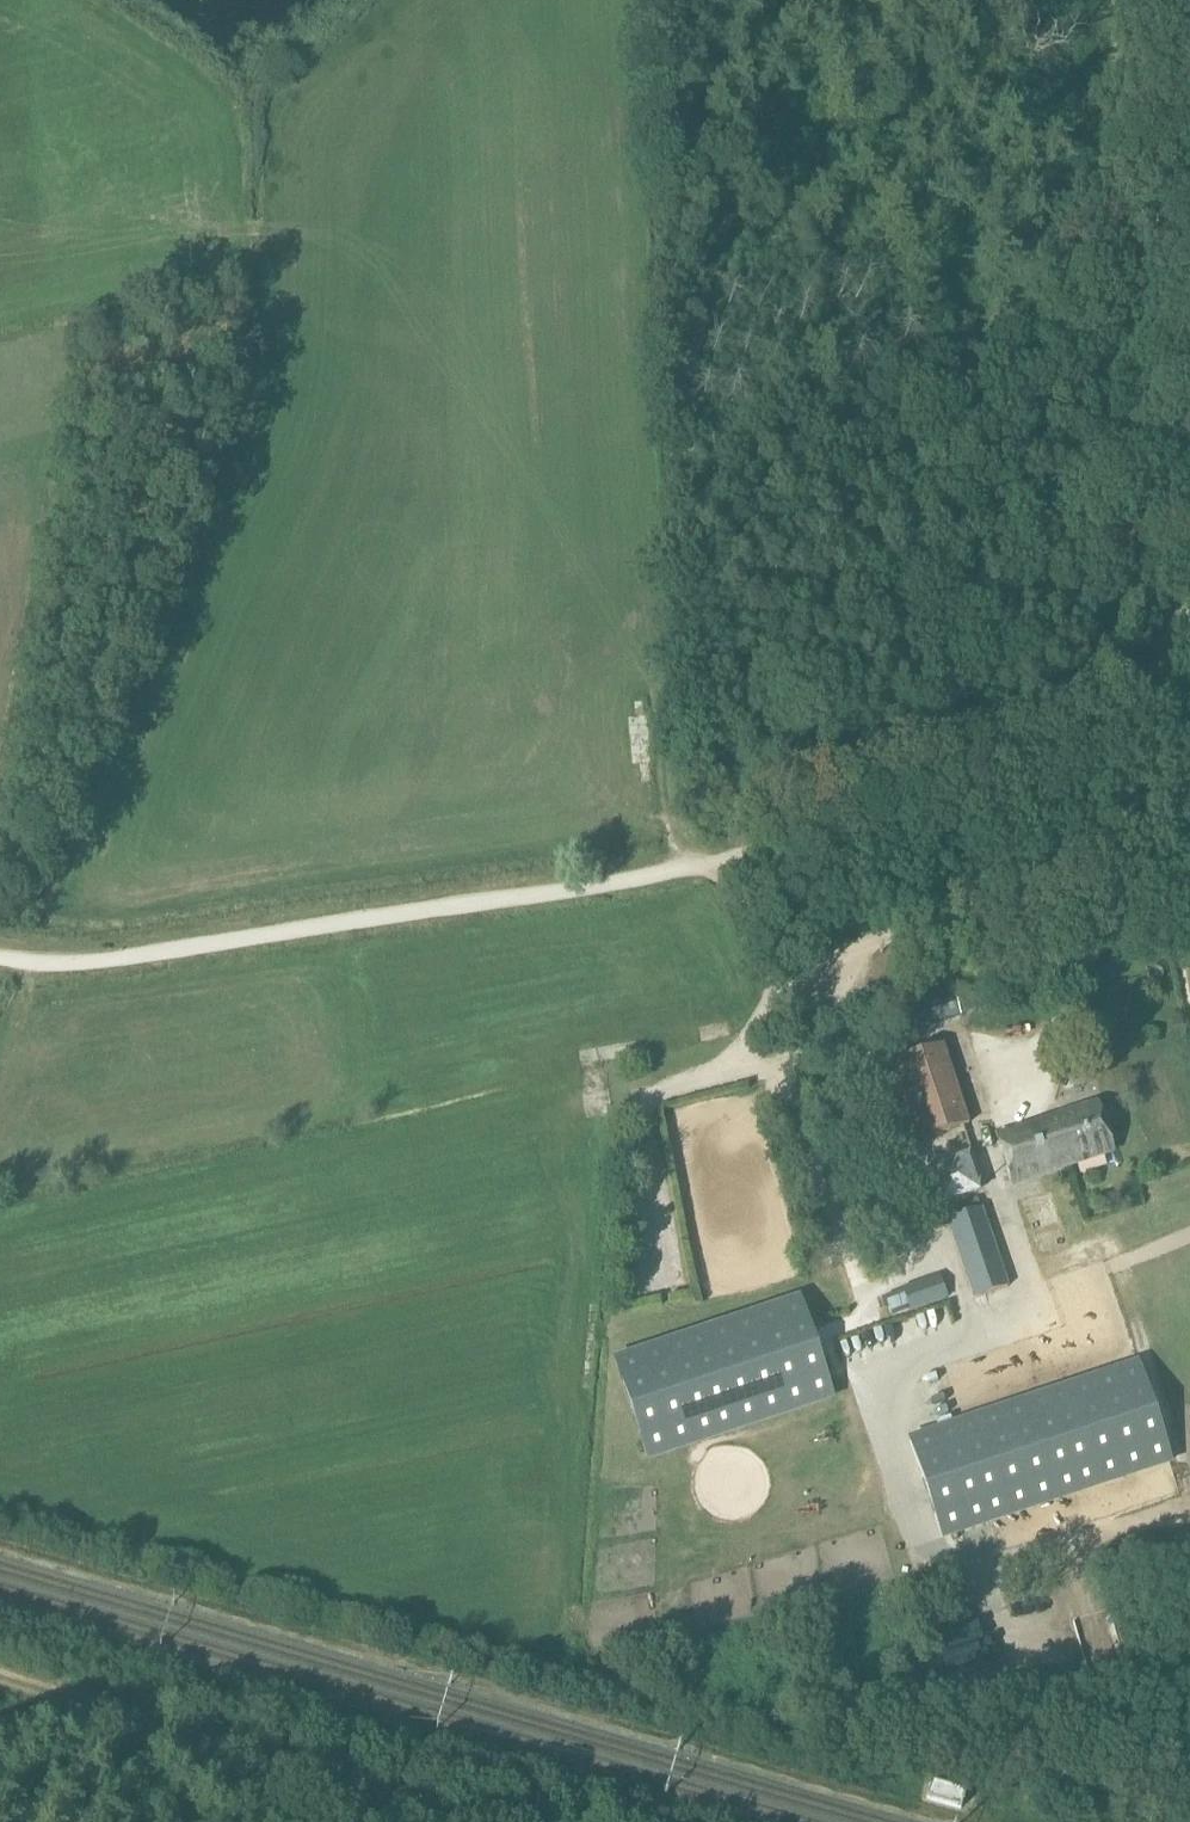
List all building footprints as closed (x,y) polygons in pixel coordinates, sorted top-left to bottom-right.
[(908,1008),(915,1030),(961,1015),(954,994),(908,1008)] [(882,1064),(887,1081),(908,1143),(961,1125),(935,1046),(882,1064)] [(1013,1184),(1113,1151),(1097,1102),(997,1135),(1013,1184)] [(974,1297),(1009,1285),(982,1207),(947,1219),(974,1297)] [(939,1274),(901,1288),(910,1314),(948,1300),(939,1274)] [(613,1357),(648,1459),(833,1397),(817,1348),(799,1295),(613,1357)] [(942,1537),(1170,1462),(1138,1365),(910,1441),(942,1537)] [(965,1793),(932,1783),(927,1799),(960,1808),(965,1793)]
